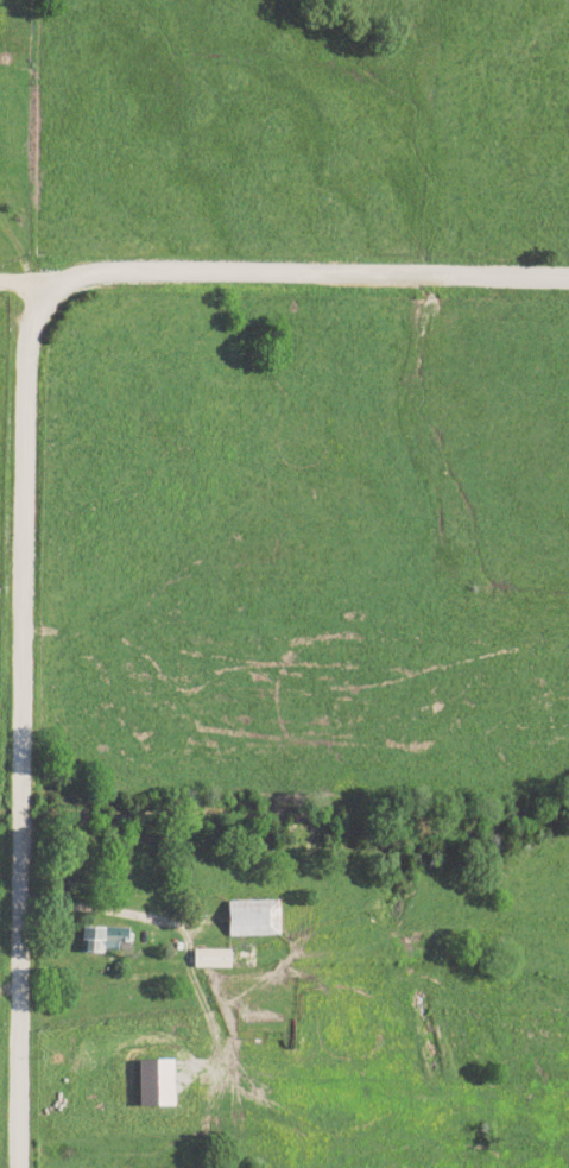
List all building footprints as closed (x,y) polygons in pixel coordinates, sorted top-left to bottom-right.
[(227,937),(280,936),(279,900),(227,901),(227,937)] [(230,950),(193,950),(193,968),(230,968),(230,950)] [(172,1060),(137,1061),(138,1107),(173,1106),(172,1060)]
